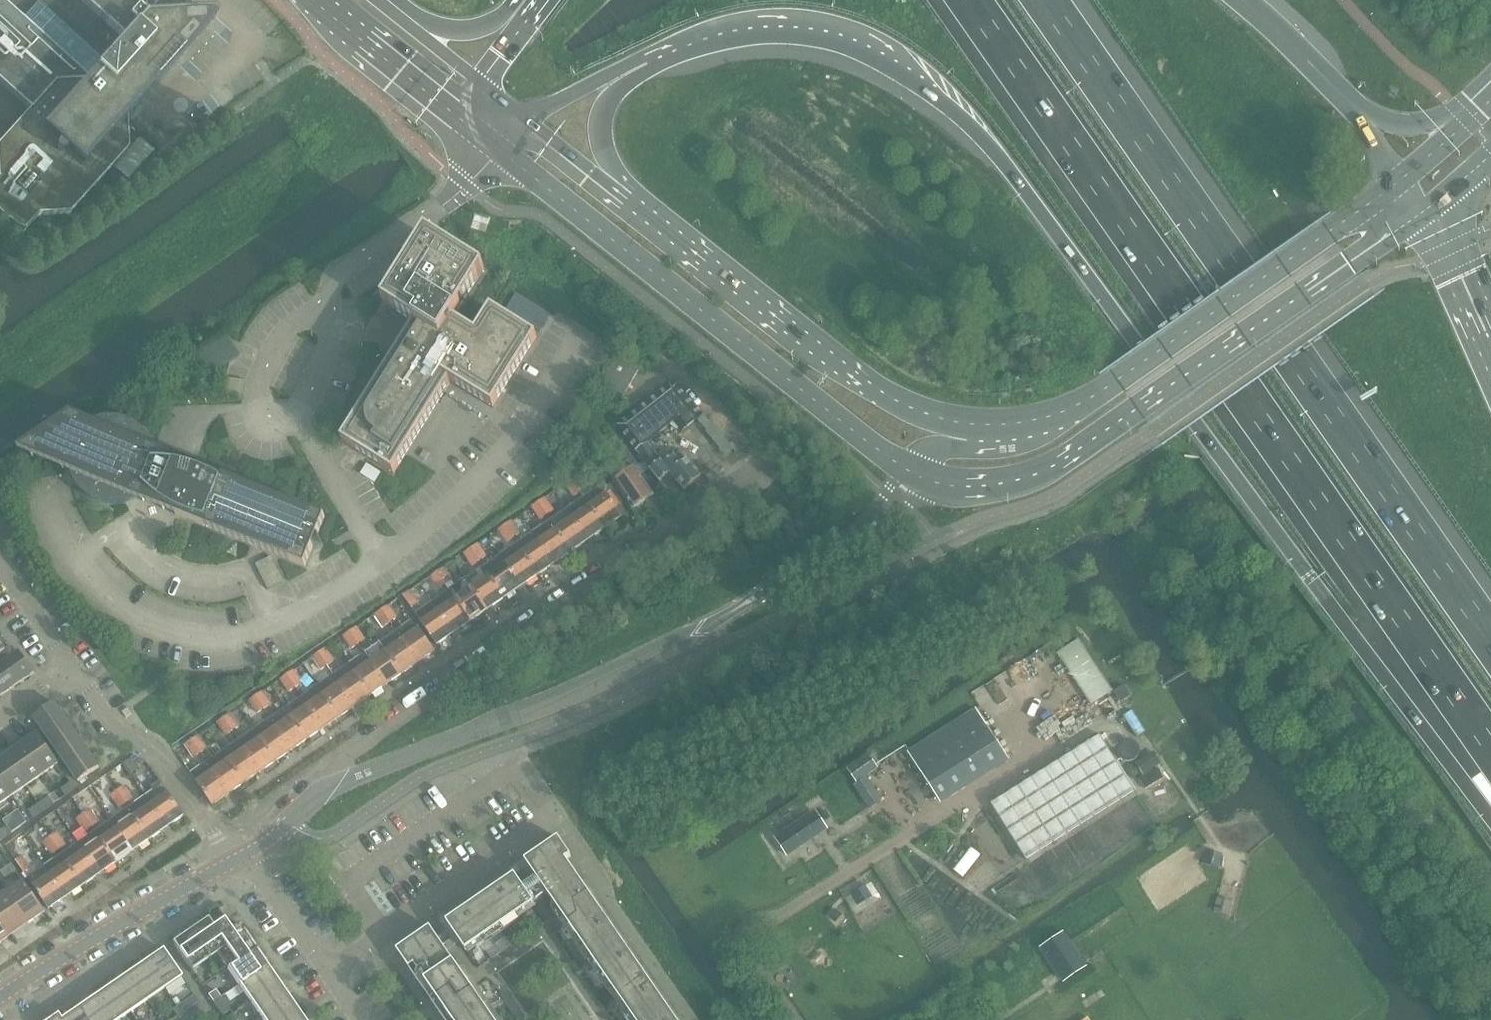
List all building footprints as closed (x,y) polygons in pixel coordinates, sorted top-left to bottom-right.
[(30,111),(0,144),(0,217),(2,219),(8,223),(15,228),(19,230),(24,233),(39,216),(69,215),(128,149),(126,119),(184,54),(212,23),(213,22),(214,21),(214,20),(214,19),(213,18),(213,17),(212,16),(211,15),(210,15),(209,14),(144,18),(143,18),(143,9),(152,9),(158,2),(156,0),(0,0),(0,85),(30,111)] [(455,321),(485,273),(428,236),(384,307),(414,326),(342,442),(393,474),(445,392),(438,387),(444,378),(493,409),(537,339),(492,311),(476,335),(455,321)] [(517,294),(506,311),(508,313),(539,332),(547,321),(550,315),(517,294)] [(617,353),(599,381),(624,397),(642,368),(617,353)] [(684,491),(701,477),(680,451),(664,464),(661,461),(648,443),(675,422),(682,431),(703,416),(677,386),(671,385),(619,426),(650,470),(659,482),(668,476),(672,481),(675,479),(684,491)] [(44,435),(19,452),(71,473),(72,475),(73,478),(74,480),(75,483),(77,485),(79,487),(82,491),(86,495),(89,497),(92,499),(93,500),(98,502),(102,503),(107,504),(111,504),(114,504),(117,504),(122,504),(127,502),(131,501),(136,498),(305,567),(313,547),(315,548),(322,545),(319,538),(317,537),(325,517),(155,449),(155,446),(153,444),(152,441),(151,439),(150,438),(149,435),(146,433),(145,431),(141,428),(137,424),(133,422),(129,421),(127,420),(122,418),(117,418),(113,417),(109,418),(104,418),(99,420),(95,421),(91,423),(72,415),(55,427),(48,424),(44,435)] [(628,473),(615,482),(627,499),(634,509),(636,508),(638,508),(643,505),(644,502),(653,496),(634,468),(639,465),(626,447),(615,455),(628,473)] [(572,480),(580,492),(587,488),(579,475),(572,480)] [(572,480),(566,484),(575,496),(580,492),(572,480)] [(616,507),(627,499),(615,482),(607,487),(605,483),(584,498),(605,529),(623,517),(616,507)] [(605,529),(584,498),(567,510),(588,540),(605,529)] [(538,503),(547,516),(554,511),(545,499),(538,503)] [(538,503),(532,507),(541,520),(547,516),(538,503)] [(567,510),(551,521),(572,552),(588,540),(567,510)] [(551,521),(534,533),(555,564),(572,552),(551,521)] [(505,526),(513,539),(520,534),(511,522),(505,526)] [(505,526),(499,531),(507,543),(513,539),(505,526)] [(534,533),(517,544),(538,575),(555,564),(534,533)] [(538,575),(517,544),(500,556),(521,587),(538,575)] [(471,550),(480,562),(486,558),(478,545),(471,550)] [(471,550),(465,554),(474,566),(480,562),(471,550)] [(500,556),(483,567),(505,598),(521,587),(500,556)] [(271,557),(255,564),(268,590),(284,583),(271,557)] [(483,567),(467,579),(488,610),(505,598),(483,567)] [(444,569),(438,573),(446,585),(452,581),(444,569)] [(438,573),(431,577),(440,590),(446,585),(438,573)] [(467,579),(450,591),(471,622),(488,610),(467,579)] [(450,591),(433,602),(454,633),(471,622),(450,591)] [(410,592),(403,596),(412,609),(418,604),(410,592)] [(421,622),(437,645),(454,633),(433,602),(416,614),(421,622)] [(388,606),(383,610),(391,623),(397,619),(388,606)] [(383,610),(376,615),(384,628),(391,623),(383,610)] [(435,652),(419,628),(418,629),(413,621),(397,632),(418,663),(435,652)] [(351,632),(359,645),(365,641),(356,628),(351,632)] [(351,632),(344,637),(352,649),(359,645),(351,632)] [(397,632),(381,642),(403,674),(418,663),(397,632)] [(1084,637),(1063,651),(1095,702),(1117,688),(1084,637)] [(4,664),(11,658),(0,642),(0,666),(4,664)] [(403,674),(381,642),(365,653),(387,685),(403,674)] [(325,650),(319,654),(328,666),(334,662),(325,650)] [(11,658),(4,664),(19,685),(35,673),(20,652),(11,658)] [(365,653),(350,664),(371,696),(387,685),(365,653)] [(319,654),(313,658),(321,671),(328,666),(319,654)] [(2,696),(19,685),(4,664),(0,666),(0,692),(2,696)] [(350,664),(334,675),(355,707),(371,696),(350,664)] [(294,671),(287,676),(296,688),(302,684),(294,671)] [(334,675),(318,686),(339,718),(355,707),(334,675)] [(287,676),(281,680),(289,692),(296,688),(287,676)] [(318,686),(302,697),(324,729),(339,718),(318,686)] [(262,693),(256,697),(264,710),(270,705),(262,693)] [(256,697),(249,702),(258,714),(264,710),(256,697)] [(324,729),(302,697),(286,708),(308,739),(324,729)] [(34,718),(45,734),(66,719),(55,703),(34,718)] [(308,739),(286,708),(270,719),(292,750),(308,739)] [(976,710),(908,752),(939,801),(993,767),(994,768),(1008,760),(976,710)] [(224,719),(232,731),(239,727),(230,715),(224,719)] [(78,735),(66,719),(45,734),(57,750),(78,735)] [(224,719),(217,723),(226,736),(232,731),(224,719)] [(270,719),(255,730),(276,761),(292,750),(270,719)] [(255,730),(239,741),(260,772),(276,761),(255,730)] [(38,734),(22,745),(43,775),(59,764),(38,734)] [(89,752),(78,735),(57,750),(68,766),(89,752)] [(198,736),(192,741),(201,753),(207,749),(198,736)] [(1100,736),(991,805),(1026,860),(1135,791),(1100,736)] [(192,741),(186,745),(194,757),(201,753),(192,741)] [(260,772),(239,741),(223,752),(245,783),(260,772)] [(22,745),(6,756),(27,786),(43,775),(22,745)] [(100,768),(89,752),(68,766),(79,782),(100,768)] [(245,783),(223,752),(207,763),(229,794),(245,783)] [(878,768),(874,764),(878,761),(873,755),(870,757),(868,755),(848,769),(857,783),(878,768)] [(0,761),(0,781),(11,797),(27,786),(6,756),(0,761)] [(132,758),(125,763),(132,773),(139,768),(132,758)] [(229,794),(207,763),(191,774),(197,782),(196,782),(212,806),(229,794)] [(867,779),(856,786),(869,806),(880,800),(867,779)] [(11,797),(0,781),(0,805),(11,797)] [(72,782),(62,789),(66,796),(76,789),(72,782)] [(163,785),(146,797),(167,828),(185,816),(169,793),(168,793),(163,785)] [(124,787),(118,792),(126,804),(132,800),(124,787)] [(118,792),(111,796),(120,809),(126,804),(118,792)] [(146,797),(129,808),(150,839),(167,828),(146,797)] [(49,798),(39,805),(44,811),(54,805),(49,798)] [(39,805),(29,812),(34,818),(44,811),(39,805)] [(150,839),(129,808),(112,820),(134,851),(150,839)] [(84,815),(92,827),(98,823),(90,811),(84,815)] [(84,815),(77,819),(86,832),(92,827),(84,815)] [(809,817),(776,839),(787,855),(820,833),(809,817)] [(18,820),(8,827),(12,833),(22,826),(18,820)] [(134,851),(112,820),(95,832),(117,863),(134,851)] [(0,832),(0,837),(2,840),(12,833),(8,827),(0,832)] [(95,832),(78,843),(100,874),(117,863),(95,832)] [(50,838),(59,850),(65,846),(57,834),(50,838)] [(50,838),(44,842),(52,855),(59,850),(50,838)] [(607,911),(596,895),(592,897),(566,860),(571,857),(559,838),(525,862),(563,917),(634,1019),(676,1019),(673,1015),(677,1012),(664,994),(660,997),(648,979),(652,976),(643,964),(639,966),(624,944),(628,941),(620,930),(616,933),(603,914),(607,911)] [(78,843),(61,855),(83,886),(100,874),(78,843)] [(61,855),(45,867),(66,898),(83,886),(61,855)] [(22,857),(16,862),(24,874),(31,870),(22,857)] [(12,864),(0,872),(5,878),(17,871),(12,864)] [(28,878),(33,886),(49,910),(66,898),(45,867),(28,878)] [(515,875),(446,922),(466,951),(535,904),(515,875)] [(7,892),(28,924),(45,912),(24,881),(7,892)] [(866,887),(866,886),(851,895),(852,895),(854,899),(858,905),(872,896),(866,887)] [(0,897),(0,918),(12,935),(28,924),(7,892),(0,897)] [(12,935),(0,918),(0,943),(12,935)] [(207,918),(172,942),(191,970),(217,953),(245,933),(238,923),(229,929),(222,919),(213,926),(207,918)] [(493,1010),(489,1013),(487,1009),(491,1007),(477,986),(472,988),(469,983),(430,927),(396,950),(409,969),(410,968),(436,1006),(446,1019),(500,1019),(493,1010)] [(217,953),(228,970),(256,950),(245,933),(217,953)] [(1063,934),(1042,948),(1064,980),(1077,971),(1075,969),(1082,964),(1068,944),(1069,943),(1063,934)] [(506,937),(497,943),(503,952),(512,946),(506,937)] [(162,949),(145,960),(164,988),(181,977),(162,949)] [(228,970),(240,986),(268,967),(256,950),(228,970)] [(145,960),(128,972),(147,1000),(164,988),(145,960)] [(268,967),(240,986),(251,1003),(279,984),(268,967)] [(128,972),(111,984),(130,1012),(147,1000),(128,972)] [(94,995),(111,1019),(118,1019),(130,1012),(111,984),(94,995)] [(251,1003),(263,1019),(291,1001),(279,984),(251,1003)] [(215,990),(208,995),(215,1005),(222,1001),(215,990)] [(77,1007),(86,1019),(111,1019),(94,995),(77,1007)] [(194,995),(183,1002),(188,1009),(199,1002),(194,995)] [(222,1001),(215,1005),(222,1016),(229,1011),(222,1001)] [(263,1019),(298,1019),(302,1017),(291,1001),(263,1019)] [(183,1002),(173,1009),(178,1016),(188,1009),(183,1002)] [(60,1019),(61,1019),(86,1019),(77,1007),(60,1019)]
